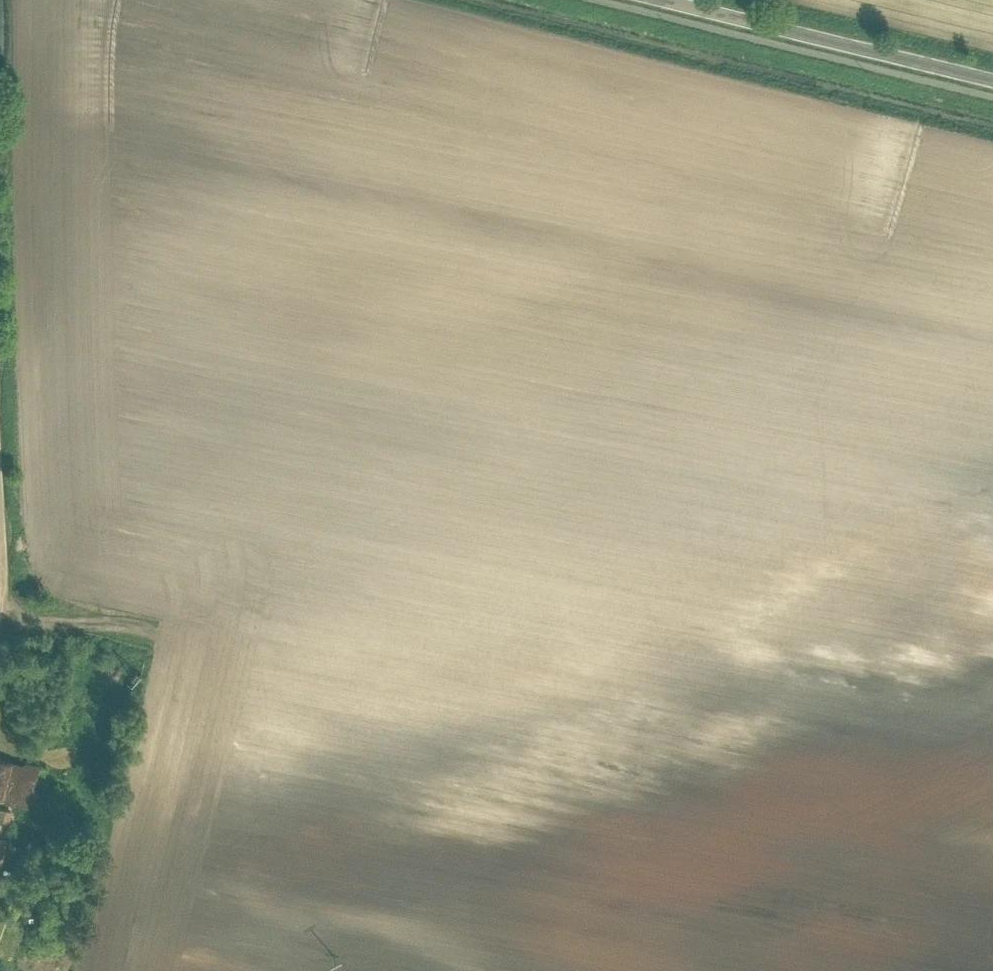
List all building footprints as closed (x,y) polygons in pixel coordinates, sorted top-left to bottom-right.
[(43,770),(0,759),(0,798),(34,806),(43,770)] [(0,807),(0,838),(10,840),(17,812),(0,807)]
